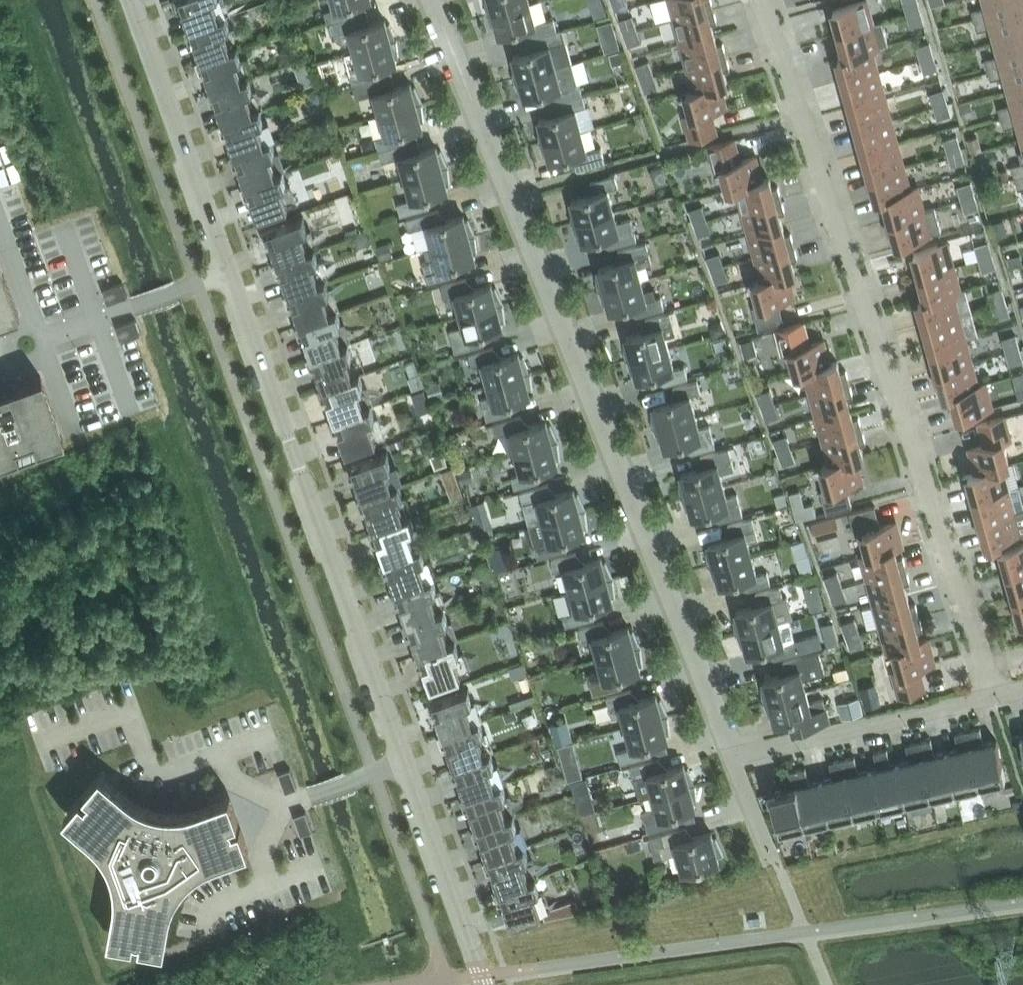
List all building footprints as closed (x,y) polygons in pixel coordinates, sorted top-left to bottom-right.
[(191,28),(221,17),(221,16),(215,0),(181,0),(184,8),(191,28)] [(335,8),(325,11),(328,23),(352,16),(349,5),(367,0),(333,0),(335,8)] [(488,14),(487,14),(488,14),(530,3),(529,0),(486,0),(488,14)] [(711,0),(670,0),(675,20),(714,9),(711,0)] [(834,34),(873,23),(866,0),(833,9),(836,20),(831,21),(834,34)] [(906,14),(920,10),(917,0),(903,0),(902,0),(906,14)] [(974,20),(1022,7),(1022,0),(985,0),(987,5),(972,10),(974,20)] [(488,15),(495,31),(498,30),(499,34),(529,26),(532,37),(557,30),(554,19),(536,24),(530,3),(488,14),(488,15)] [(996,40),(1022,33),(1022,7),(974,20),(977,31),(993,26),(996,40)] [(714,9),(675,20),(681,43),(714,34),(711,23),(717,21),(714,9)] [(924,23),(920,10),(906,14),(910,27),(924,23)] [(191,28),(195,40),(202,59),(232,49),(232,48),(225,29),(231,27),(226,15),(226,14),(221,16),(221,17),(191,28)] [(623,33),(637,28),(632,15),(619,20),(623,33)] [(390,23),(387,24),(385,19),(355,28),(352,16),(328,23),(331,35),(335,34),(337,40),(343,44),(352,41),(355,51),(397,39),(397,38),(397,39),(390,23)] [(834,34),(837,47),(843,45),(846,56),(871,49),(879,47),(873,23),(834,34)] [(637,28),(623,33),(628,47),(642,42),(637,28)] [(570,62),(561,29),(557,30),(532,37),(536,49),(513,55),(515,59),(511,60),(513,77),(513,78),(570,62)] [(608,36),(603,44),(605,50),(620,46),(616,33),(608,36)] [(988,69),(1022,59),(1022,33),(996,40),(1000,54),(985,58),(988,69)] [(714,34),(681,43),(688,66),(726,56),(723,43),(717,45),(714,34)] [(397,62),(396,58),(399,57),(397,40),(397,39),(355,51),(358,63),(348,65),(353,87),(378,80),(375,68),(397,62)] [(916,46),(920,60),(933,56),(929,42),(916,46)] [(242,59),(238,47),(237,46),(232,48),(232,49),(202,59),(206,71),(213,91),(243,80),(243,79),(236,61),(242,59)] [(839,83),(878,72),(871,49),(846,56),(838,58),(841,69),(836,70),(839,83)] [(621,50),(610,53),(613,65),(625,62),(621,50)] [(726,56),(688,66),(694,90),(719,83),(727,81),(724,70),(730,68),(726,56)] [(933,56),(920,60),(924,73),(937,69),(933,56)] [(1010,89),(1022,85),(1022,59),(988,69),(991,79),(1006,75),(1010,89)] [(640,79),(653,74),(649,61),(635,66),(640,79)] [(513,78),(513,79),(514,79),(521,94),(524,94),(525,98),(555,90),(558,101),(583,94),(579,83),(576,84),(570,62),(513,78)] [(878,72),(839,83),(843,96),(848,94),(851,105),(884,95),(878,72)] [(653,74),(640,79),(645,92),(658,87),(653,74)] [(253,90),(249,78),(249,77),(243,79),(243,80),(213,91),(217,102),(225,122),(255,111),(254,110),(248,92),(253,90)] [(415,86),(412,87),(411,83),(381,91),(378,80),(353,87),(357,98),(375,93),(380,114),(423,103),(422,102),(415,86)] [(691,138),(716,131),(710,110),(726,106),(719,83),(694,90),(686,92),(692,114),(685,116),(691,138)] [(1001,117),(1022,111),(1022,85),(1010,89),(1013,102),(998,107),(1001,117)] [(933,106),(947,102),(943,89),(929,93),(933,106)] [(317,90),(308,93),(310,100),(315,102),(321,100),(317,90)] [(539,119),(540,123),(537,124),(539,141),(539,142),(581,130),(575,109),(586,106),(583,94),(558,101),(561,113),(539,119)] [(884,95),(851,105),(854,115),(848,117),(852,130),(890,119),(884,95)] [(947,102),(933,106),(937,120),(951,116),(947,102)] [(422,126),(421,121),(424,121),(422,104),(423,103),(380,114),(386,136),(376,138),(379,150),(403,143),(400,132),(422,126)] [(967,103),(960,105),(964,117),(971,115),(967,103)] [(229,134),(236,153),(266,143),(266,142),(259,123),(265,121),(260,109),(260,108),(254,110),(255,111),(225,122),(229,134)] [(1022,137),(1022,111),(1001,117),(1004,128),(1019,124),(1022,137)] [(890,119),(852,130),(855,142),(861,141),(864,151),(897,142),(890,119)] [(546,158),(549,157),(551,162),(573,155),(577,170),(605,162),(601,147),(587,151),(581,130),(539,142),(546,158)] [(943,139),(947,153),(961,149),(957,135),(943,139)] [(976,137),(967,139),(971,152),(980,150),(976,137)] [(737,186),(762,179),(755,156),(740,160),(734,139),(709,146),(715,168),(723,166),(729,189),(737,186)] [(277,174),(277,173),(270,155),(276,153),(271,141),(271,140),(266,142),(266,143),(236,153),(240,165),(247,185),(277,174)] [(897,142),(864,151),(867,162),(861,163),(865,176),(903,165),(897,142)] [(441,150),(438,151),(436,147),(406,155),(403,143),(379,150),(382,162),(400,157),(406,178),(448,166),(441,150)] [(961,149),(947,153),(951,166),(965,162),(961,149)] [(1015,177),(1022,175),(1022,150),(1019,152),(1021,162),(1011,165),(1015,177)] [(877,198),(884,196),(910,189),(903,165),(865,176),(868,189),(874,187),(877,198)] [(401,215),(429,207),(426,196),(448,189),(447,185),(450,184),(448,167),(448,166),(406,178),(412,199),(397,203),(401,215)] [(251,196),(259,217),(289,206),(282,186),(287,184),(283,172),(282,171),(277,173),(277,174),(247,185),(251,196)] [(571,222),(613,211),(608,189),(618,187),(615,175),(590,181),(593,193),(571,199),(572,204),(569,204),(571,222)] [(1015,177),(1018,189),(1022,188),(1022,175),(1015,177)] [(769,177),(762,179),(737,186),(743,210),(782,199),(778,186),(772,188),(769,177)] [(957,186),(961,199),(974,195),(970,182),(957,186)] [(910,189),(884,196),(887,206),(882,208),(885,221),(924,210),(917,187),(910,189)] [(978,209),(974,195),(961,199),(965,213),(978,209)] [(782,199),(743,210),(749,233),(782,224),(779,213),(785,212),(782,199)] [(689,210),(694,223),(707,218),(702,205),(689,210)] [(468,219),(465,220),(464,215),(441,221),(438,210),(406,219),(409,230),(427,225),(433,247),(475,235),(475,234),(475,235),(468,219)] [(930,234),(924,210),(885,221),(888,233),(894,232),(897,243),(930,234)] [(613,211),(571,222),(571,223),(572,223),(578,239),(582,238),(583,242),(605,236),(608,248),(637,240),(631,218),(617,222),(613,211)] [(267,229),(272,242),(279,261),(309,251),(309,250),(302,231),(308,229),(303,216),(267,229)] [(707,218),(694,223),(698,236),(712,231),(707,218)] [(782,224),(749,233),(756,256),(794,246),(791,233),(785,235),(782,224)] [(475,258),(474,253),(477,253),(475,236),(476,236),(475,235),(433,247),(436,258),(422,262),(428,284),(456,276),(453,264),(475,258)] [(974,245),(978,259),(992,254),(988,241),(974,245)] [(389,242),(377,246),(382,260),(393,256),(389,242)] [(598,267),(600,272),(596,273),(598,290),(598,291),(641,279),(638,267),(652,263),(646,242),(618,250),(621,261),(598,267)] [(911,264),(914,277),(953,266),(947,243),(914,252),(917,262),(911,264)] [(794,246),(756,256),(762,280),(787,273),(795,271),(792,260),(798,259),(794,246)] [(283,273),(290,292),(290,293),(320,282),(320,281),(313,263),(319,261),(314,249),(314,248),(309,250),(309,251),(279,261),(283,273)] [(706,257),(711,270),(724,266),(719,252),(706,257)] [(992,254),(978,259),(982,272),(996,268),(992,254)] [(1020,255),(1007,258),(1009,265),(1022,262),(1020,255)] [(18,314),(0,264),(0,320),(18,314)] [(724,266),(711,270),(716,284),(729,279),(724,266)] [(927,298),(952,292),(960,290),(953,266),(914,277),(918,289),(924,288),(927,298)] [(787,273),(762,280),(754,282),(760,304),(753,306),(759,328),(784,322),(778,300),(794,296),(787,273)] [(496,287),(492,288),(491,284),(469,290),(466,278),(441,285),(447,306),(457,303),(461,315),(503,303),(496,287)] [(320,282),(290,293),(294,305),(301,324),(302,325),(332,314),(331,313),(325,294),(330,292),(326,280),(325,279),(320,281),(320,282)] [(632,304),(636,316),(664,308),(661,296),(647,300),(641,279),(598,291),(599,291),(605,307),(609,306),(610,311),(632,304)] [(128,296),(123,284),(122,281),(103,288),(108,303),(128,296)] [(988,291),(992,305),(1005,301),(1001,287),(988,291)] [(654,288),(644,291),(647,300),(656,298),(654,288)] [(958,315),(952,292),(927,298),(919,300),(922,311),(916,313),(920,325),(958,315)] [(1005,301),(992,305),(996,318),(1009,314),(1005,301)] [(503,327),(502,322),(505,321),(503,304),(503,303),(461,315),(463,325),(449,330),(455,352),(484,344),(481,333),(503,327)] [(341,324),(337,312),(337,311),(331,313),(332,314),(302,325),(306,336),(313,356),(343,345),(343,344),(336,326),(341,324)] [(673,324),(670,312),(645,319),(648,330),(626,336),(627,341),(624,341),(626,359),(668,348),(663,327),(673,324)] [(929,336),(932,347),(965,338),(958,315),(920,325),(923,338),(929,336)] [(116,326),(121,341),(141,333),(136,319),(116,326)] [(714,321),(711,327),(714,335),(725,332),(722,319),(714,321)] [(777,330),(783,352),(791,350),(797,372),(805,370),(830,363),(823,340),(808,344),(802,323),(777,330)] [(1001,338),(1005,351),(1019,347),(1015,334),(1001,338)] [(753,338),(740,342),(744,357),(757,354),(753,338)] [(929,359),(932,372),(971,362),(965,338),(932,347),(935,358),(929,359)] [(313,356),(317,367),(324,387),(354,376),(354,375),(347,357),(353,355),(348,343),(348,342),(343,344),(343,345),(313,356)] [(520,357),(519,352),(496,358),(493,347),(469,354),(472,366),(483,363),(488,384),(531,372),(530,372),(523,356),(520,357)] [(1019,347),(1005,351),(1009,365),(1022,361),(1019,347)] [(663,385),(688,378),(685,366),(674,369),(668,348),(626,359),(626,360),(633,376),(636,375),(638,379),(660,373),(663,385)] [(830,363),(805,370),(811,393),(850,383),(846,370),(840,372),(837,361),(830,363)] [(944,394),(952,392),(977,385),(971,362),(932,372),(936,385),(942,383),(944,394)] [(531,395),(529,391),(532,390),(530,373),(531,373),(531,372),(488,384),(491,395),(481,398),(487,420),(511,413),(508,401),(531,395)] [(1016,388),(1022,386),(1022,372),(1012,375),(1016,388)] [(328,399),(335,419),(365,408),(365,407),(358,388),(364,386),(360,374),(359,373),(354,375),(354,376),(324,387),(328,399)] [(410,377),(409,377),(413,389),(423,385),(419,373),(419,374),(410,377)] [(63,438),(40,375),(0,389),(0,461),(63,438)] [(653,405),(654,409),(651,410),(653,427),(653,428),(696,416),(690,395),(700,392),(697,380),(673,387),(676,399),(653,405)] [(439,381),(426,384),(431,401),(444,397),(439,381)] [(850,383),(811,393),(817,417),(850,408),(847,397),(853,395),(850,383)] [(977,385),(952,392),(955,403),(949,404),(953,417),(991,406),(985,383),(977,385)] [(756,394),(761,407),(774,402),(769,389),(756,394)] [(774,402),(761,407),(766,420),(779,415),(774,402)] [(340,430),(347,451),(377,440),(370,420),(375,418),(371,406),(371,405),(365,407),(365,408),(335,419),(340,430)] [(850,408),(817,417),(824,440),(862,429),(859,417),(853,418),(850,408)] [(551,424),(547,425),(546,421),(524,427),(521,415),(493,423),(496,435),(499,434),(509,454),(516,452),(558,441),(558,440),(551,424)] [(661,444),(664,443),(665,448),(687,442),(691,453),(715,446),(710,425),(699,428),(696,416),(653,428),(654,428),(661,444)] [(970,448),(976,472),(1001,465),(1009,463),(1003,441),(1010,438),(1004,416),(979,423),(985,444),(970,448)] [(862,429),(824,440),(830,463),(855,457),(863,454),(860,444),(866,442),(862,429)] [(778,452),(791,448),(786,434),(773,439),(778,452)] [(558,464),(557,459),(560,459),(558,441),(516,452),(522,474),(511,476),(514,488),(539,482),(536,470),(558,464)] [(681,473),(682,478),(679,479),(681,496),(723,485),(720,473),(734,469),(729,448),(700,456),(703,467),(681,473)] [(791,448),(778,452),(783,466),(796,461),(791,448)] [(387,451),(352,464),(356,477),(363,496),(393,486),(393,485),(386,466),(392,464),(387,451)] [(441,453),(432,456),(435,467),(445,463),(441,453)] [(855,457),(830,463),(822,465),(828,487),(821,490),(827,512),(852,505),(846,484),(861,480),(855,457)] [(972,487),(975,497),(1008,488),(1001,465),(976,472),(962,475),(966,488),(972,487)] [(453,466),(442,470),(446,482),(457,478),(453,466)] [(471,467),(460,470),(463,483),(474,480),(471,467)] [(399,483),(393,485),(393,486),(363,496),(368,508),(374,528),(405,517),(404,516),(398,498),(403,496),(399,484),(399,483)] [(585,509),(574,489),(551,495),(548,484),(520,492),(523,503),(537,500),(543,521),(585,509)] [(691,512),(693,516),(715,510),(718,522),(743,515),(737,494),(727,496),(723,485),(681,496),(681,497),(688,513),(691,512)] [(972,510),(975,522),(1014,512),(1008,488),(975,497),(978,508),(972,510)] [(784,492),(774,495),(777,506),(787,503),(784,492)] [(805,505),(794,508),(797,520),(817,515),(813,503),(805,505)] [(863,532),(869,554),(894,548),(902,545),(896,522),(880,526),(875,505),(849,512),(855,534),(863,532)] [(585,532),(585,510),(586,510),(585,509),(543,521),(546,533),(532,536),(538,558),(566,550),(563,538),(585,532)] [(1022,534),(1022,509),(1014,512),(975,522),(979,535),(985,533),(988,544),(1020,535),(1022,534)] [(386,559),(416,548),(409,529),(415,527),(410,515),(410,514),(404,516),(405,517),(374,528),(379,540),(386,559)] [(836,516),(811,522),(811,523),(815,538),(840,532),(836,516)] [(755,529),(752,517),(728,524),(731,536),(708,542),(710,546),(706,547),(708,564),(708,565),(751,553),(748,542),(758,539),(755,529)] [(491,523),(477,526),(481,537),(494,533),(491,523)] [(803,538),(792,542),(797,557),(808,554),(803,538)] [(1022,568),(1022,543),(1002,548),(1005,559),(999,561),(1002,573),(1022,568)] [(427,580),(427,579),(420,561),(426,559),(421,546),(416,548),(386,559),(390,571),(397,590),(397,591),(427,580)] [(894,548),(869,554),(861,556),(868,580),(907,569),(903,557),(897,558),(894,548)] [(576,553),(551,559),(555,571),(565,568),(571,589),(613,578),(613,577),(612,577),(606,562),(602,562),(601,558),(579,564),(576,553)] [(746,590),(770,583),(767,571),(757,574),(751,553),(708,565),(709,566),(716,581),(719,580),(720,585),(743,579),(746,590)] [(506,556),(490,561),(493,572),(509,567),(506,556)] [(1002,573),(1006,586),(1012,584),(1014,595),(1022,593),(1022,568),(1002,573)] [(907,569),(868,580),(874,603),(907,594),(904,584),(910,582),(907,569)] [(824,577),(829,590),(842,585),(837,572),(824,577)] [(494,576),(487,579),(484,584),(487,592),(498,588),(494,576)] [(427,580),(397,591),(401,602),(408,622),(409,622),(439,611),(438,610),(432,592),(437,590),(433,578),(432,577),(427,579),(427,580)] [(571,589),(561,592),(567,613),(562,614),(566,626),(594,619),(591,607),(598,605),(613,601),(612,596),(615,596),(613,579),(613,578),(571,589)] [(810,586),(814,608),(826,605),(822,584),(810,586)] [(842,585),(829,590),(834,604),(847,599),(842,585)] [(737,615),(734,616),(736,633),(778,622),(789,619),(793,618),(787,597),(783,598),(780,586),(755,593),(758,604),(752,606),(736,610),(737,615)] [(1022,618),(1022,593),(1014,595),(1017,606),(1012,607),(1015,620),(1022,618)] [(907,594),(874,603),(881,627),(919,616),(916,603),(910,605),(907,594)] [(439,611),(409,622),(413,634),(420,653),(420,654),(450,643),(449,642),(443,623),(448,621),(444,609),(444,608),(438,610),(439,611)] [(919,616),(881,627),(887,650),(895,648),(920,641),(917,630),(923,629),(919,616)] [(778,622),(736,633),(736,634),(743,650),(747,649),(748,653),(763,649),(770,647),(773,659),(798,652),(795,640),(789,619),(778,622)] [(841,623),(846,636),(859,632),(854,619),(841,623)] [(630,631),(629,626),(606,633),(603,621),(578,628),(582,640),(592,637),(598,658),(640,646),(633,630),(630,631)] [(509,624),(492,630),(497,643),(513,637),(509,624)] [(837,632),(825,635),(828,646),(839,642),(837,632)] [(859,632),(846,636),(851,650),(864,645),(859,632)] [(819,633),(795,640),(798,652),(822,645),(819,633)] [(920,641),(895,648),(901,670),(893,672),(899,694),(924,687),(918,666),(934,662),(928,639),(920,641)] [(424,665),(431,685),(461,675),(454,655),(460,653),(455,641),(455,640),(449,642),(450,643),(420,654),(424,665)] [(640,669),(639,665),(642,664),(640,647),(641,647),(640,646),(598,658),(601,670),(587,674),(593,695),(621,687),(618,676),(640,669)] [(825,673),(819,651),(783,661),(786,673),(763,679),(765,683),(761,684),(764,701),(763,701),(763,702),(806,690),(803,679),(825,673)] [(468,688),(433,701),(437,713),(444,733),(474,722),(474,721),(467,703),(473,701),(468,688)] [(668,714),(661,698),(657,699),(656,695),(634,701),(631,690),(606,696),(612,718),(622,715),(626,726),(668,715),(668,714)] [(771,718),(774,717),(775,722),(790,718),(793,729),(801,727),(829,720),(823,698),(809,702),(806,690),(763,702),(764,703),(764,702),(771,718)] [(878,693),(863,697),(866,708),(881,704),(878,693)] [(840,704),(844,718),(863,713),(859,698),(840,704)] [(505,713),(507,721),(518,717),(515,710),(505,713)] [(670,733),(668,716),(668,715),(626,726),(632,748),(617,752),(621,763),(649,756),(646,744),(668,738),(667,734),(670,733)] [(444,733),(448,744),(455,764),(485,753),(478,734),(484,732),(480,720),(479,719),(474,721),(474,722),(444,733)] [(564,720),(550,724),(555,743),(569,739),(564,720)] [(980,727),(967,730),(980,785),(1005,779),(996,740),(984,743),(980,727)] [(958,748),(946,751),(955,791),(980,785),(967,730),(955,733),(958,748)] [(1022,744),(1020,734),(1011,736),(1014,746),(1022,744)] [(931,738),(917,741),(930,796),(955,791),(946,751),(934,754),(931,738)] [(558,745),(567,780),(583,776),(573,741),(558,745)] [(909,760),(896,763),(905,802),(930,796),(917,741),(906,744),(909,760)] [(877,767),(871,768),(880,808),(905,802),(896,763),(890,764),(887,749),(873,751),(877,767)] [(485,753),(455,764),(459,776),(467,795),(467,796),(497,785),(496,784),(490,766),(495,764),(491,751),(485,753)] [(854,756),(843,759),(855,813),(880,808),(871,768),(858,772),(854,756)] [(695,783),(688,767),(685,768),(684,764),(661,770),(658,758),(630,766),(633,778),(637,777),(640,786),(650,783),(653,795),(696,783),(695,783)] [(833,777),(821,780),(830,819),(855,813),(843,759),(829,762),(833,777)] [(805,767),(793,770),(806,825),(830,819),(821,780),(809,783),(805,767)] [(285,791),(297,787),(290,768),(278,772),(285,791)] [(780,831),(806,825),(793,770),(780,773),(784,789),(771,791),(780,831)] [(215,860),(225,857),(250,848),(230,794),(198,806),(191,808),(183,809),(181,810),(176,810),(171,810),(168,810),(161,809),(158,808),(153,807),(151,806),(146,805),(140,801),(135,799),(133,797),(129,794),(101,771),(65,814),(93,838),(96,842),(98,844),(100,845),(103,849),(105,854),(107,856),(109,860),(111,865),(112,867),(113,870),(114,874),(115,879),(116,882),(116,887),(116,892),(116,894),(116,899),(115,904),(109,938),(165,948),(171,914),(172,912),(173,907),(175,902),(175,900),(177,895),(180,891),(182,887),(185,883),(190,877),(194,874),(200,869),(202,867),(206,865),(211,862),(215,860)] [(571,781),(573,790),(588,786),(585,777),(571,781)] [(502,782),(496,784),(497,785),(467,796),(471,807),(478,827),(508,816),(508,815),(501,797),(507,795),(502,783),(502,782)] [(673,813),(696,807),(694,802),(698,801),(695,784),(696,784),(696,783),(653,795),(656,807),(642,811),(648,832),(676,824),(673,813)] [(1012,801),(1014,811),(1022,809),(1022,801),(1022,799),(1012,801)] [(313,830),(306,811),(306,810),(294,815),(301,834),(313,830)] [(518,826),(513,814),(513,813),(508,815),(508,816),(478,827),(482,839),(489,858),(519,848),(519,847),(512,828),(518,826)] [(905,817),(897,819),(900,828),(908,826),(905,817)] [(636,827),(623,830),(625,841),(638,838),(636,827)] [(723,853),(716,837),(713,838),(711,832),(689,838),(686,827),(649,837),(655,858),(678,852),(683,871),(687,870),(688,875),(704,871),(703,866),(719,862),(719,857),(723,853)] [(638,838),(625,841),(628,852),(641,849),(638,838)] [(493,870),(500,890),(530,879),(530,878),(523,860),(529,858),(525,846),(524,845),(519,847),(519,848),(489,858),(493,870)] [(542,911),(535,891),(540,889),(536,877),(536,876),(530,878),(530,879),(500,890),(505,901),(512,922),(542,911)] [(545,919),(576,912),(572,900),(542,911),(545,919)]
